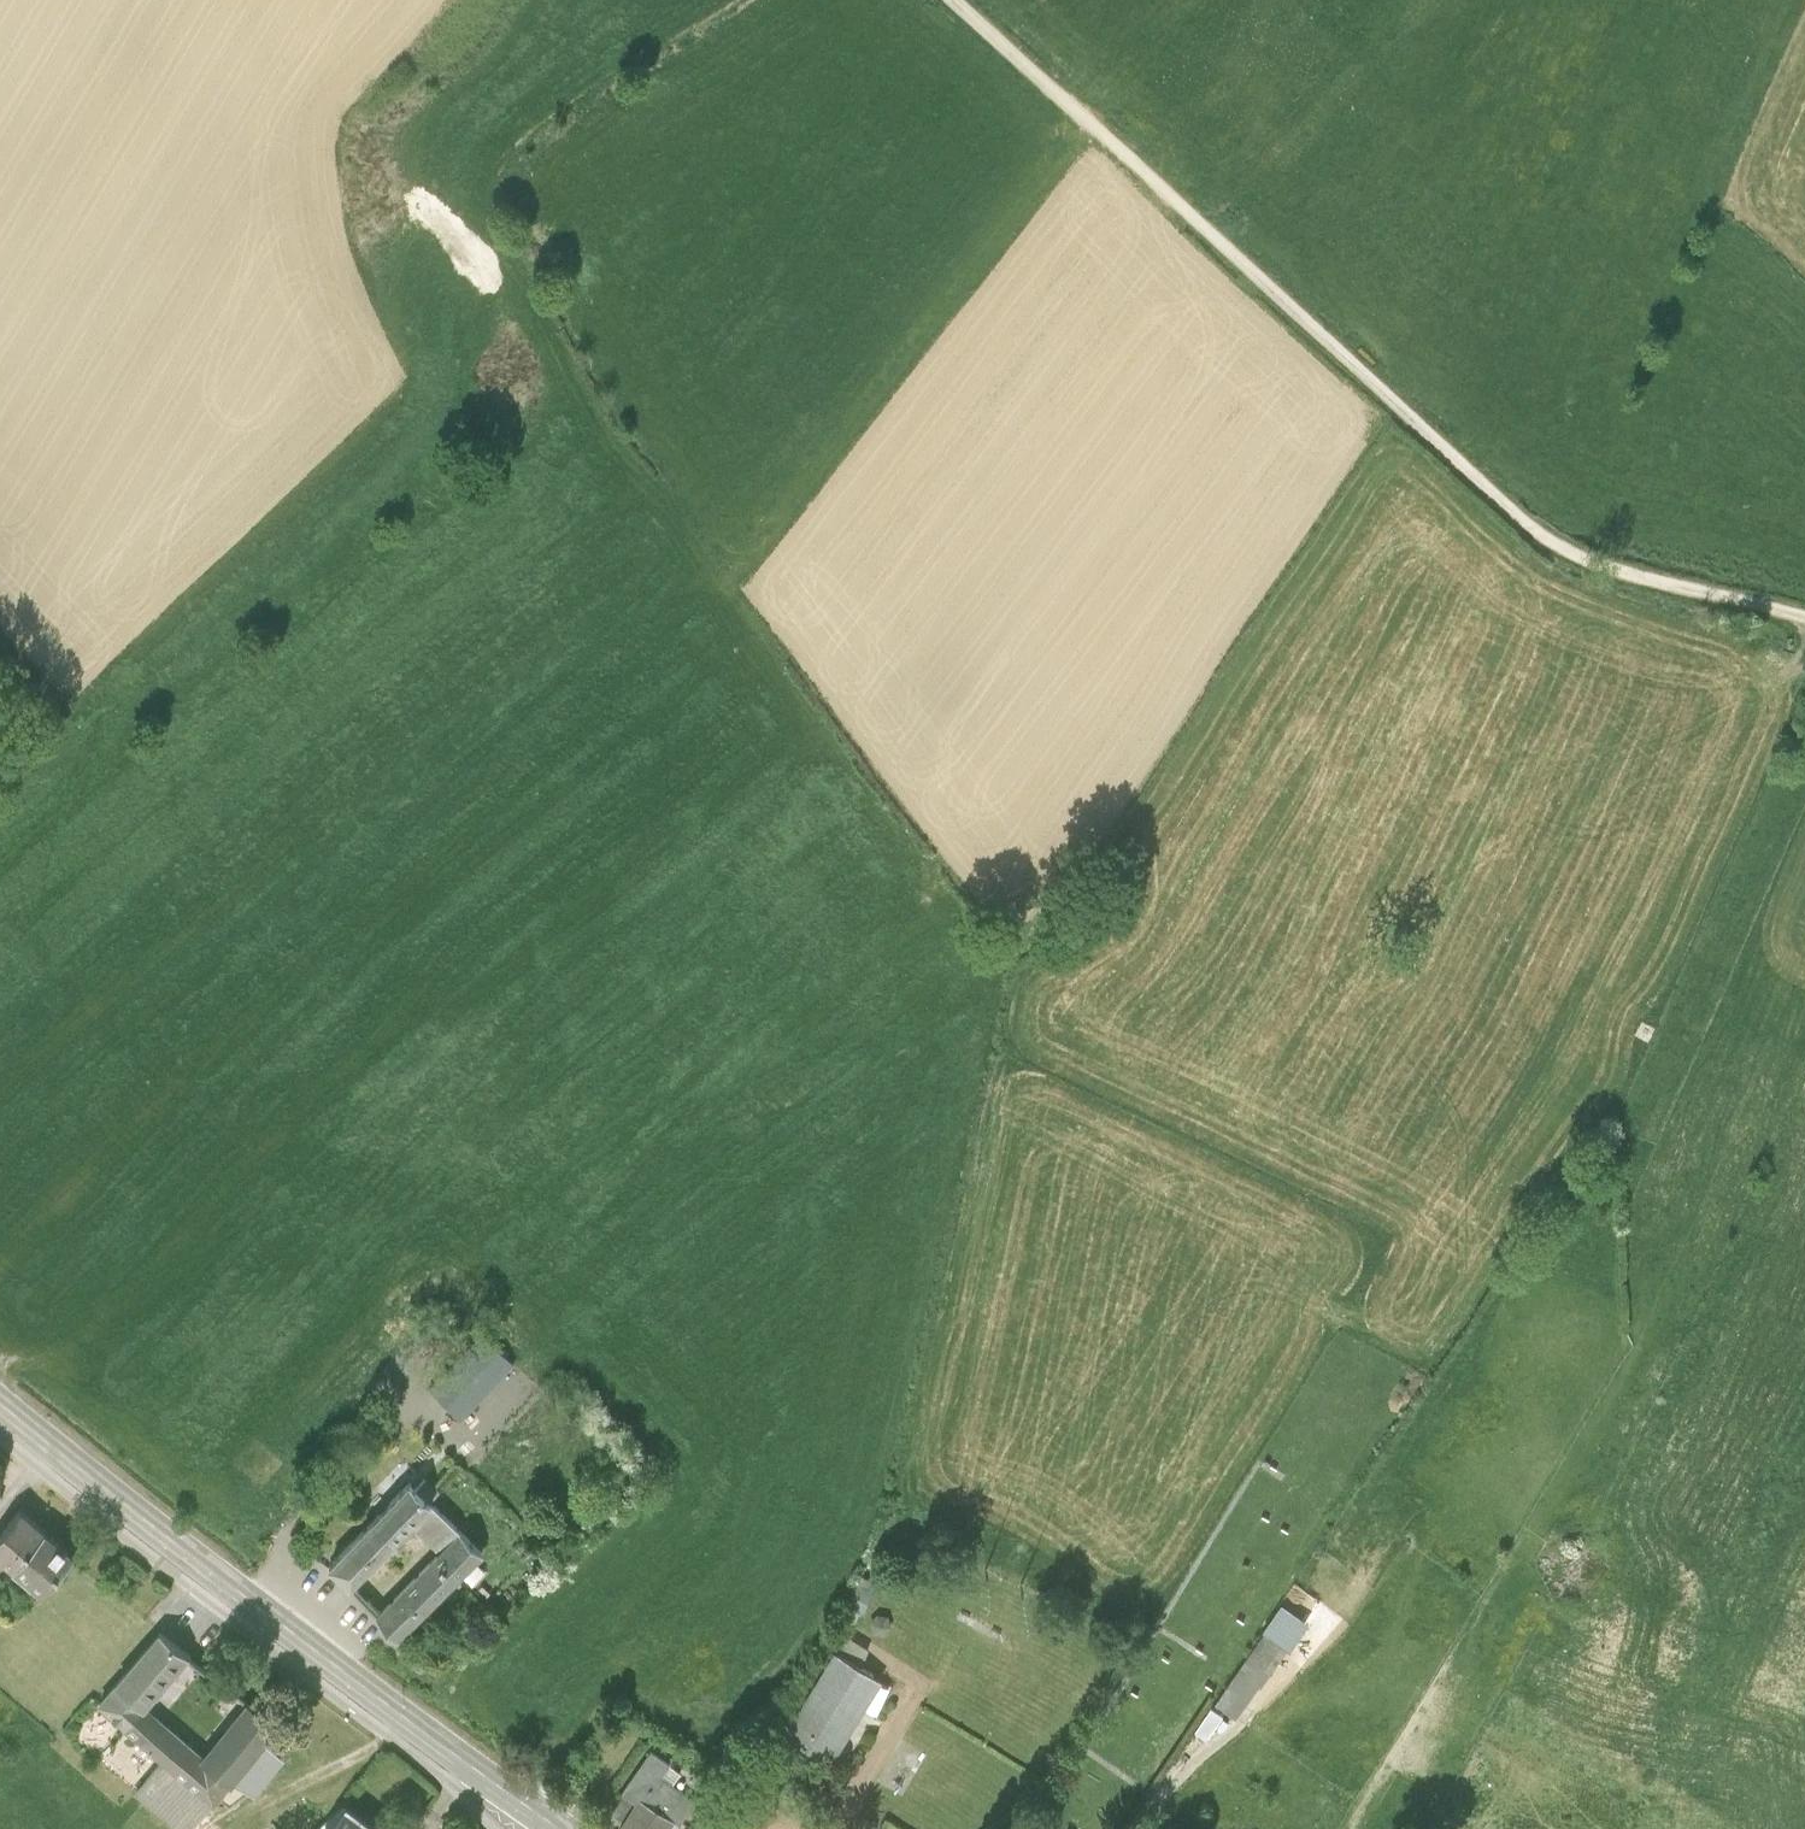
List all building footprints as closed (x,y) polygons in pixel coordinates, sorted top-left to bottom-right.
[(487,1327),(429,1384),(462,1418),(520,1362),(487,1327)] [(414,1480),(331,1562),(357,1588),(415,1531),(440,1506),(414,1480)] [(27,1504),(0,1533),(0,1567),(9,1557),(44,1588),(78,1549),(27,1504)] [(489,1556),(440,1506),(415,1531),(437,1553),(378,1612),(405,1640),(489,1556)] [(1307,1621),(1281,1604),(1213,1703),(1238,1720),(1307,1621)] [(158,1628),(116,1681),(145,1705),(188,1654),(158,1628)] [(881,1679),(834,1650),(785,1728),(833,1757),(881,1679)] [(133,1792),(178,1828),(192,1828),(234,1778),(264,1742),(280,1723),(248,1697),(202,1752),(145,1705),(116,1681),(99,1702),(163,1755),(133,1792)] [(284,1757),(264,1742),(234,1778),(255,1795),(284,1757)] [(638,1801),(621,1828),(678,1828),(706,1786),(650,1750),(624,1792),(638,1801)] [(345,1804),(325,1828),(376,1828),(345,1804)]
